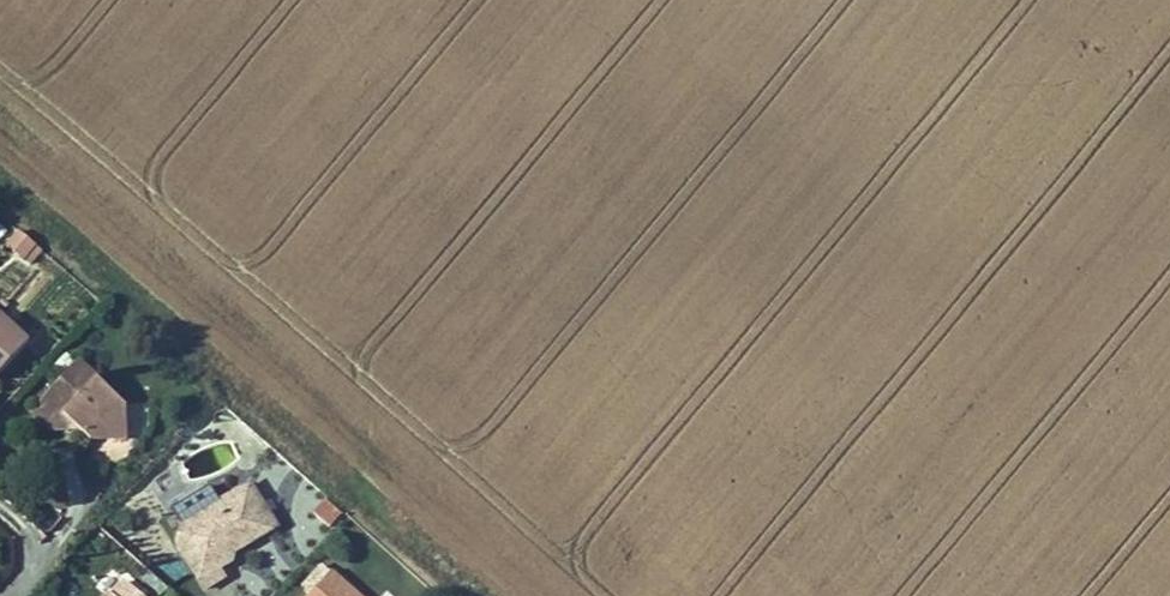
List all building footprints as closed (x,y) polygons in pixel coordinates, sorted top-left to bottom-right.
[(14,231),(2,249),(30,268),(42,249),(14,231)] [(32,334),(0,306),(0,370),(32,334)] [(96,427),(134,421),(131,386),(83,345),(49,387),(86,418),(96,427)] [(86,418),(49,387),(35,401),(64,427),(86,418)] [(245,523),(282,494),(253,454),(191,500),(184,521),(214,562),(231,550),(225,543),(239,533),(245,523)] [(338,545),(308,579),(328,595),(397,595),(338,545)] [(169,590),(128,556),(114,573),(109,569),(87,595),(165,595),(169,590)]
